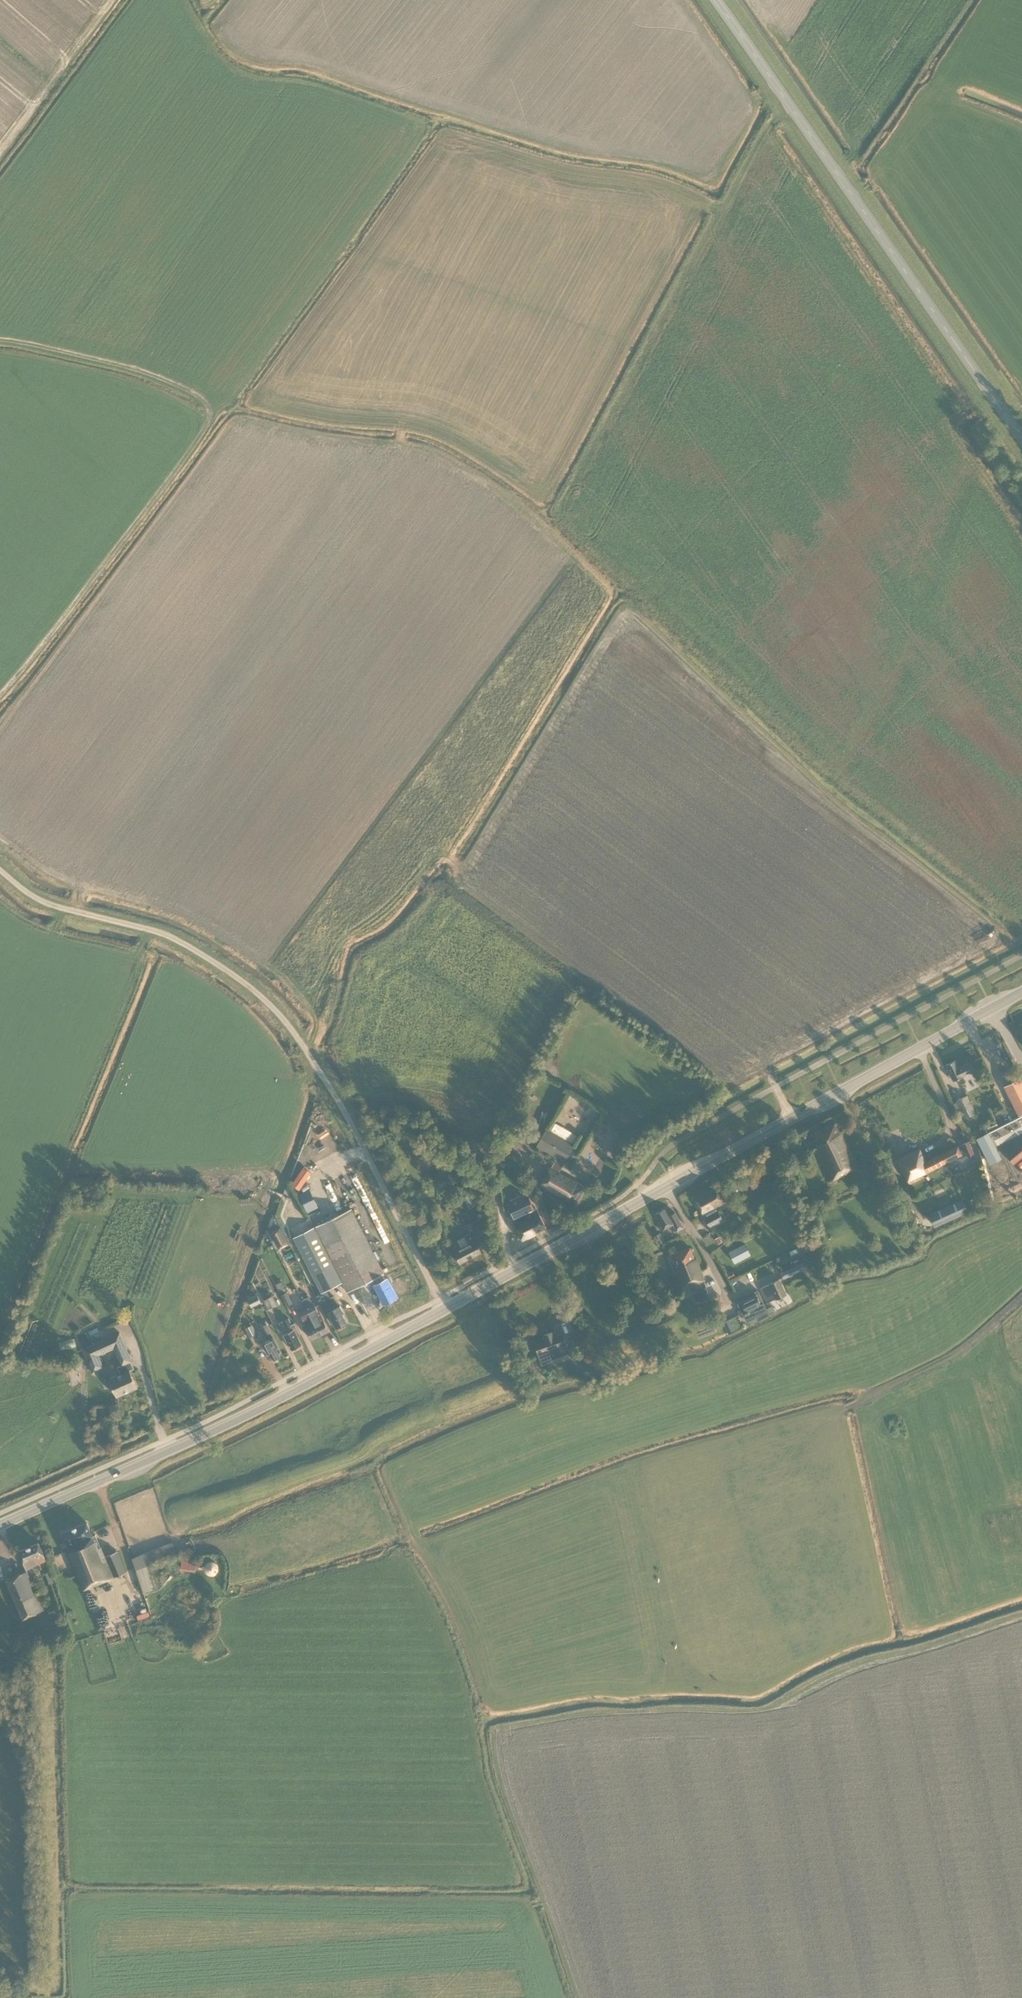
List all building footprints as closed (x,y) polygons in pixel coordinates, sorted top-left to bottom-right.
[(959,1066),(956,1059),(946,1064),(950,1073),(948,1073),(948,1075),(949,1078),(951,1079),(952,1078),(954,1080),(974,1071),(970,1061),(959,1066)] [(1021,1113),(1021,1081),(1021,1078),(1004,1086),(1019,1115),(1021,1113)] [(976,1113),(967,1095),(956,1100),(957,1101),(953,1103),(956,1108),(959,1107),(965,1118),(976,1113)] [(989,1129),(998,1126),(995,1120),(987,1124),(989,1129)] [(562,1126),(552,1121),(547,1129),(556,1134),(557,1135),(562,1126)] [(859,1167),(842,1131),(840,1132),(835,1123),(811,1134),(817,1147),(815,1148),(830,1180),(859,1167)] [(1014,1147),(1021,1143),(1021,1125),(1007,1132),(1014,1147)] [(559,1171),(574,1144),(557,1135),(556,1134),(547,1129),(536,1147),(557,1158),(552,1167),(550,1166),(539,1187),(574,1207),(585,1187),(576,1181),(559,1171)] [(993,1158),(999,1155),(988,1132),(976,1139),(989,1165),(995,1162),(993,1158)] [(962,1144),(942,1153),(947,1165),(973,1153),(968,1141),(962,1144)] [(947,1165),(942,1153),(925,1161),(919,1149),(898,1159),(909,1184),(923,1177),(921,1175),(945,1164),(946,1166),(947,1165)] [(305,1190),(310,1189),(308,1181),(298,1183),(300,1195),(306,1194),(305,1190)] [(707,1191),(694,1197),(703,1214),(705,1213),(707,1217),(717,1211),(715,1208),(726,1202),(718,1187),(708,1192),(707,1191)] [(464,1198),(470,1208),(476,1205),(470,1195),(464,1198)] [(534,1209),(529,1198),(510,1207),(515,1218),(527,1213),(529,1217),(516,1223),(524,1241),(538,1235),(536,1232),(546,1228),(537,1207),(534,1209)] [(977,1199),(975,1199),(967,1202),(970,1209),(979,1205),(977,1199)] [(962,1200),(929,1214),(935,1226),(967,1211),(962,1200)] [(660,1226),(662,1229),(673,1223),(677,1230),(684,1227),(675,1212),(669,1215),(665,1208),(656,1214),(662,1225),(660,1226)] [(351,1209),(315,1227),(342,1282),(347,1291),(384,1273),(351,1209)] [(461,1214),(466,1225),(477,1219),(472,1209),(461,1214)] [(710,1227),(723,1219),(718,1210),(717,1211),(707,1217),(705,1218),(710,1227)] [(270,1231),(279,1249),(289,1244),(281,1226),(270,1231)] [(322,1293),(342,1282),(315,1227),(294,1238),(322,1293)] [(460,1263),(482,1251),(477,1240),(476,1240),(472,1233),(451,1244),(454,1251),(460,1263)] [(665,1241),(660,1233),(655,1235),(659,1243),(665,1241)] [(729,1252),(735,1262),(750,1254),(745,1244),(729,1252)] [(799,1253),(807,1249),(805,1244),(797,1248),(798,1252),(799,1253)] [(673,1266),(675,1273),(677,1272),(682,1287),(704,1280),(696,1258),(695,1259),(690,1247),(671,1253),(674,1261),(673,1261),(675,1265),(673,1266)] [(782,1262),(792,1257),(791,1255),(789,1251),(779,1256),(782,1262)] [(805,1266),(802,1258),(780,1269),(784,1276),(805,1266)] [(386,1278),(383,1273),(373,1278),(375,1283),(385,1304),(397,1298),(386,1277),(386,1278)] [(760,1287),(767,1302),(776,1298),(776,1299),(787,1294),(779,1278),(769,1283),(769,1284),(760,1287)] [(277,1283),(287,1305),(293,1303),(282,1281),(277,1283)] [(264,1300),(272,1296),(270,1292),(262,1296),(264,1300)] [(695,1297),(697,1303),(709,1300),(707,1294),(695,1297)] [(723,1294),(713,1299),(717,1307),(727,1303),(723,1294)] [(769,1314),(764,1303),(761,1304),(756,1294),(743,1301),(739,1303),(741,1308),(747,1320),(755,1316),(757,1320),(769,1314)] [(249,1300),(252,1306),(261,1302),(258,1295),(249,1300)] [(263,1300),(268,1309),(277,1305),(273,1296),(272,1296),(264,1300),(263,1300)] [(306,1307),(320,1335),(329,1331),(321,1316),(320,1316),(317,1311),(318,1310),(314,1302),(312,1303),(309,1296),(302,1299),(303,1301),(306,1307)] [(328,1311),(337,1328),(347,1322),(342,1313),(343,1312),(340,1306),(338,1307),(336,1304),(338,1303),(334,1296),(322,1302),(326,1309),(327,1308),(329,1311),(328,1311)] [(320,1335),(306,1307),(299,1311),(305,1324),(303,1325),(305,1331),(307,1330),(312,1339),(320,1335)] [(284,1334),(292,1350),(302,1345),(297,1336),(300,1334),(294,1322),(291,1324),(288,1318),(283,1321),(286,1328),(287,1327),(289,1332),(284,1334)] [(576,1334),(570,1336),(574,1344),(585,1340),(582,1331),(581,1332),(577,1320),(571,1323),(575,1332),(576,1334)] [(731,1325),(728,1320),(723,1322),(726,1328),(731,1325)] [(246,1327),(245,1328),(250,1337),(257,1333),(252,1324),(252,1325),(250,1322),(245,1325),(246,1327)] [(271,1353),(274,1359),(283,1354),(267,1323),(261,1326),(268,1339),(262,1342),(269,1355),(271,1353)] [(544,1335),(546,1340),(535,1344),(542,1364),(552,1361),(549,1350),(559,1347),(561,1352),(568,1349),(566,1343),(567,1343),(563,1333),(555,1336),(553,1331),(544,1335)] [(76,1338),(62,1341),(63,1348),(77,1345),(76,1338)] [(106,1352),(101,1341),(83,1349),(93,1372),(104,1367),(99,1355),(106,1352)] [(117,1397),(138,1387),(130,1370),(134,1369),(131,1362),(133,1361),(129,1352),(128,1352),(128,1353),(126,1354),(128,1356),(119,1360),(121,1366),(119,1367),(122,1374),(109,1379),(117,1397)] [(64,1546),(82,1588),(125,1570),(117,1551),(105,1556),(96,1534),(93,1536),(87,1522),(62,1533),(67,1545),(64,1546)] [(150,1563),(175,1554),(172,1542),(130,1558),(134,1569),(142,1592),(154,1588),(148,1571),(152,1569),(150,1563)] [(19,1551),(27,1569),(33,1566),(35,1572),(42,1569),(40,1563),(46,1560),(39,1543),(19,1551)] [(195,1571),(197,1562),(182,1560),(180,1569),(195,1571)] [(7,1580),(23,1618),(44,1609),(28,1571),(7,1580)]
